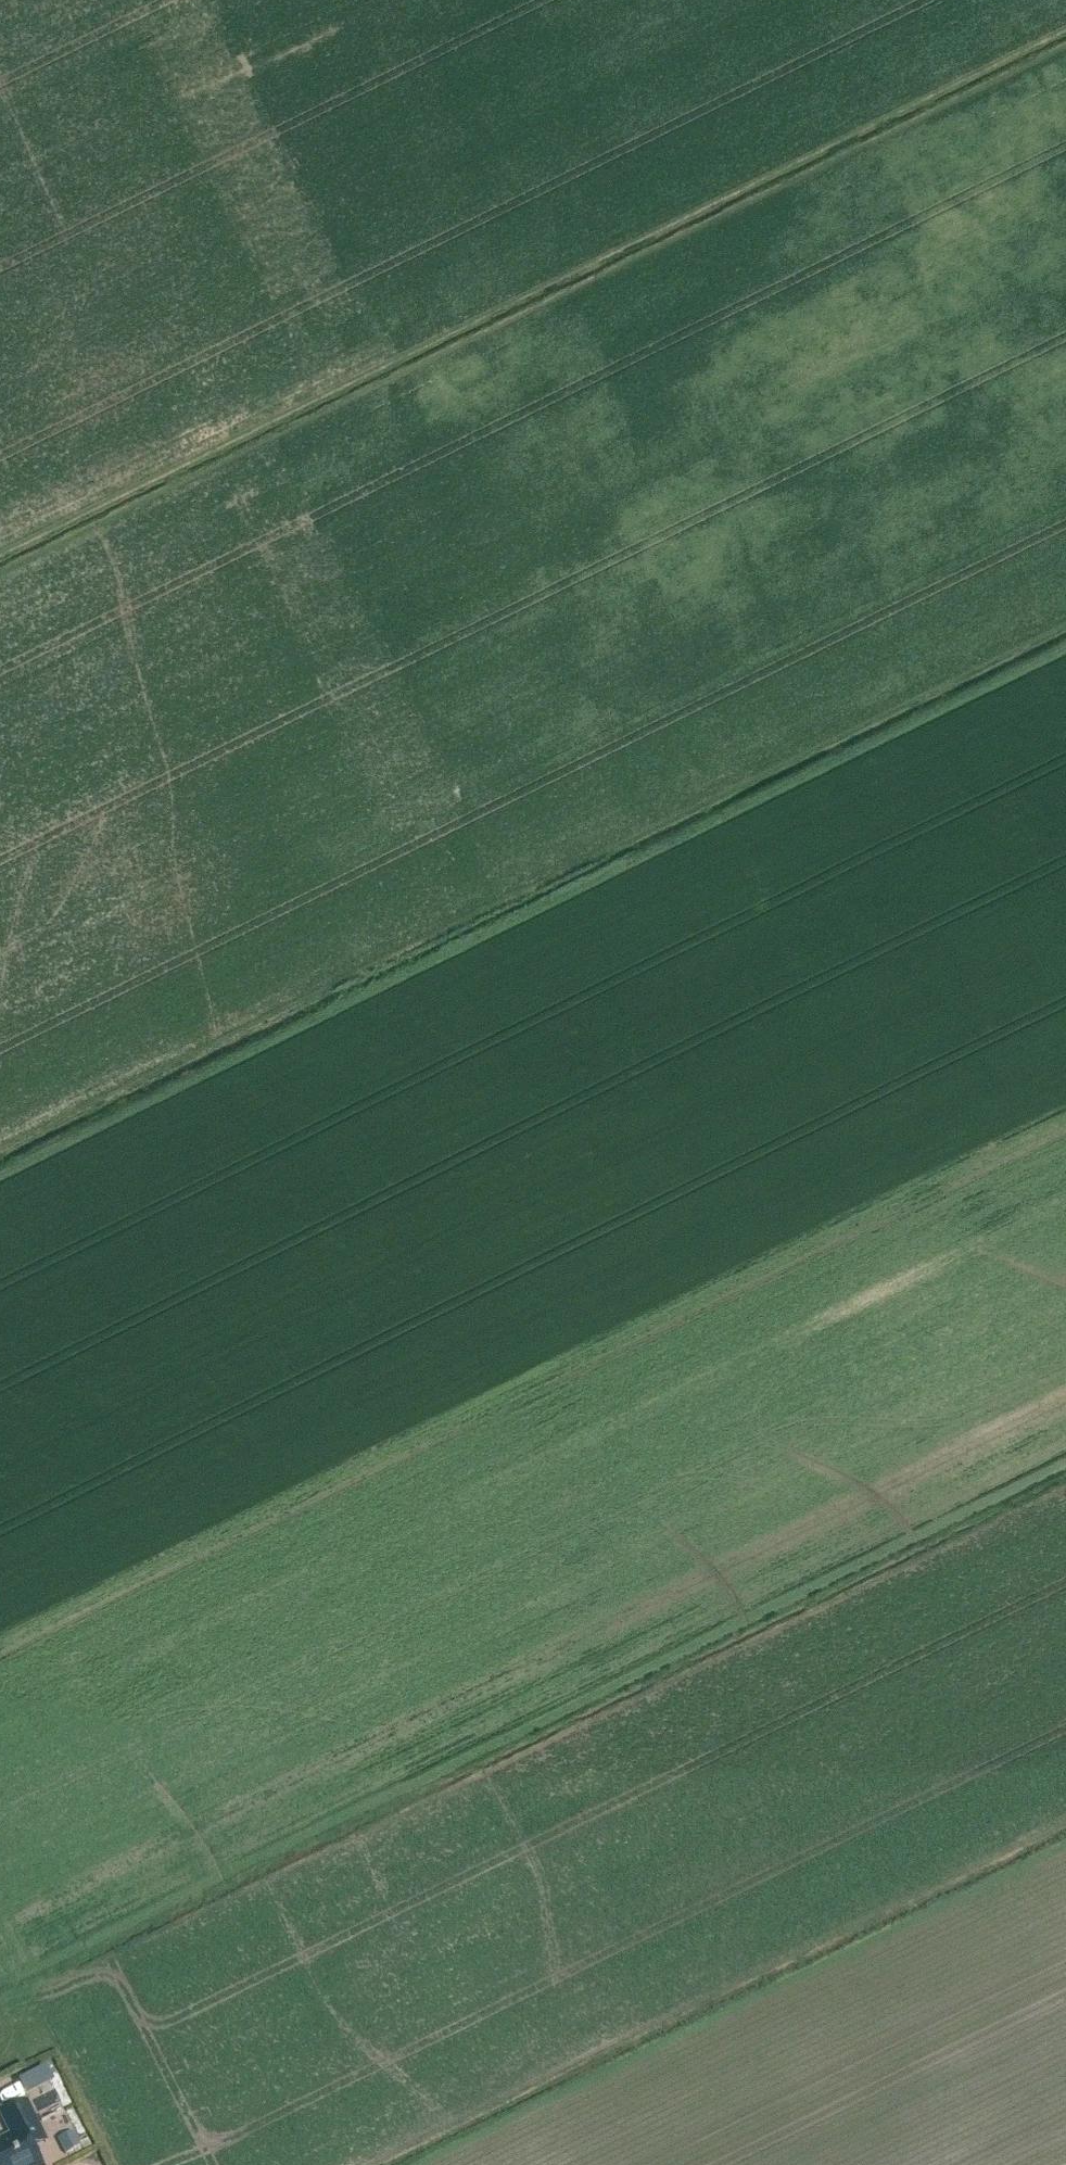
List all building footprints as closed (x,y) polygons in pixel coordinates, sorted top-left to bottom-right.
[(18,2099),(47,2085),(39,2069),(10,2083),(18,2099)] [(34,2148),(39,2146),(30,2129),(38,2125),(27,2103),(2,2115),(12,2136),(0,2142),(0,2164),(43,2164),(34,2148)] [(66,2157),(81,2149),(77,2140),(62,2148),(66,2157)]
